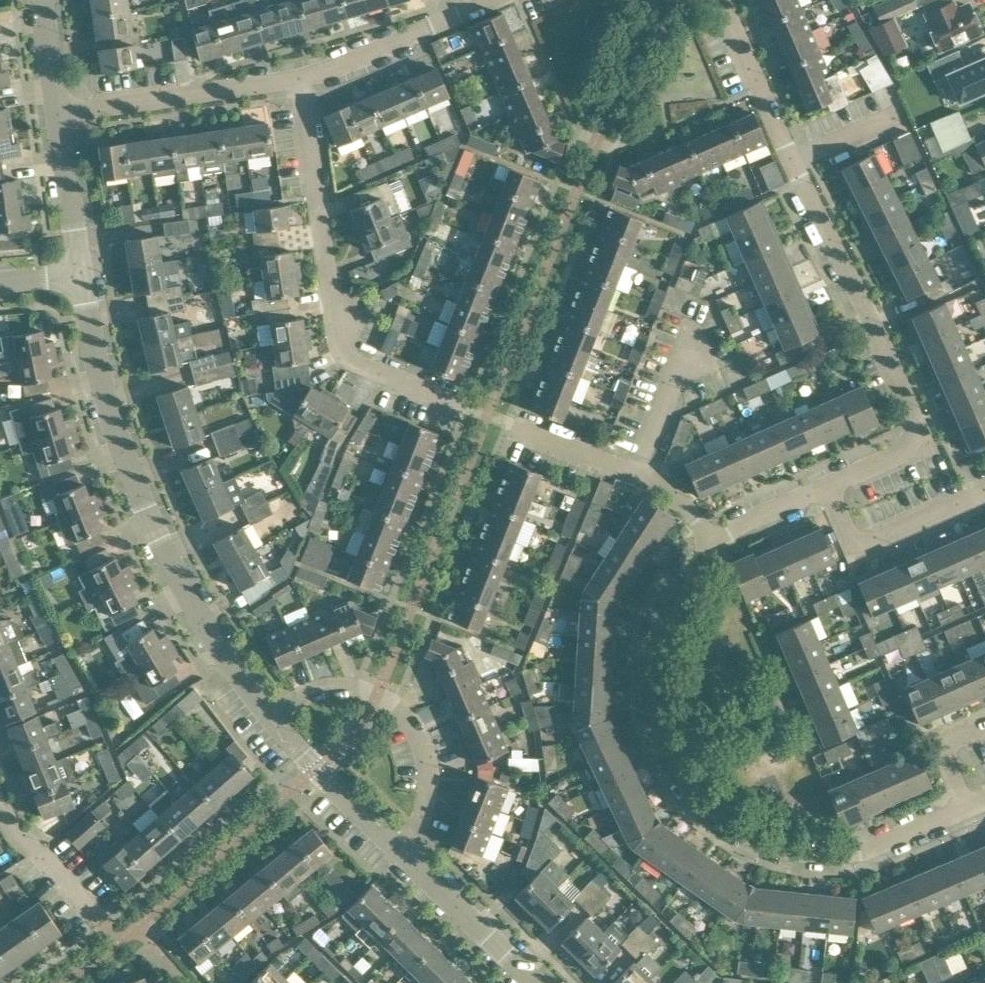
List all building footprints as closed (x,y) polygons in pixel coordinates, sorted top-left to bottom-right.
[(88,17),(128,11),(127,0),(91,0),(91,6),(87,7),(88,17)] [(230,4),(243,47),(263,41),(251,0),(242,0),(230,4)] [(263,41),(284,35),(274,0),(251,0),(263,41)] [(284,35),(304,29),(296,0),(274,0),(284,35)] [(304,29),(326,23),(319,0),(296,0),(304,29)] [(326,23),(347,17),(342,0),(319,0),(326,23)] [(347,17),(368,11),(365,0),(342,0),(347,17)] [(368,11),(388,5),(387,0),(365,0),(368,11)] [(797,0),(762,0),(761,0),(771,22),(801,9),(797,0)] [(838,9),(847,4),(844,0),(833,0),(838,9)] [(916,7),(913,0),(893,0),(873,8),(880,23),(916,7)] [(928,22),(940,50),(980,32),(968,5),(955,10),(952,3),(926,14),(930,22),(928,22)] [(230,4),(208,10),(212,23),(213,23),(222,53),(243,47),(230,4)] [(780,44),(811,31),(801,9),(771,22),(780,44)] [(132,32),(128,11),(88,17),(90,27),(95,26),(96,38),(110,36),(112,48),(134,45),(134,46),(141,44),(139,31),(132,32)] [(502,13),(471,26),(481,48),(511,35),(502,13)] [(885,57),(907,47),(893,18),(869,29),(885,57)] [(856,38),(864,33),(857,20),(848,25),(856,38)] [(213,23),(212,23),(191,29),(200,60),(222,53),(213,23)] [(820,53),(811,31),(780,44),(790,66),(820,53)] [(864,33),(856,38),(864,51),(872,45),(864,33)] [(521,57),(511,35),(481,48),(490,70),(521,57)] [(184,37),(181,37),(171,39),(175,61),(187,59),(184,37)] [(431,43),(437,56),(446,53),(440,39),(431,43)] [(137,67),(134,46),(134,45),(112,48),(98,50),(100,62),(95,62),(97,73),(137,67)] [(926,64),(933,81),(946,75),(958,103),(984,91),(984,56),(964,66),(958,51),(959,51),(958,50),(957,50),(926,64)] [(799,88),(830,75),(829,75),(820,53),(790,66),(799,88)] [(876,53),(868,58),(883,87),(893,83),(876,53)] [(530,80),(521,57),(490,70),(500,92),(530,80)] [(1,60),(0,60),(0,86),(10,84),(8,71),(3,72),(1,60)] [(421,71),(411,75),(425,107),(448,97),(435,68),(422,74),(421,71)] [(444,75),(450,87),(459,84),(453,71),(444,75)] [(830,75),(799,88),(809,111),(827,103),(830,110),(847,103),(835,72),(829,75),(830,75)] [(425,107),(411,75),(403,79),(404,81),(390,87),(403,116),(425,107)] [(540,101),(530,80),(500,92),(509,114),(509,115),(540,101)] [(465,98),(459,84),(450,87),(456,101),(465,98)] [(403,116),(390,87),(378,93),(377,91),(367,95),(381,126),(403,116)] [(868,99),(875,118),(902,108),(895,89),(868,99)] [(381,126),(367,95),(359,98),(360,101),(347,106),(359,135),(381,126)] [(984,110),(984,98),(971,104),(976,114),(984,110)] [(556,140),(540,101),(509,115),(509,114),(506,115),(515,138),(519,137),(526,153),(532,150),(557,160),(564,143),(556,140)] [(359,135),(347,106),(346,104),(337,108),(338,110),(324,116),(340,153),(363,143),(359,135)] [(474,119),(468,106),(459,109),(465,123),(474,119)] [(12,131),(8,108),(0,109),(0,133),(12,131)] [(977,145),(973,136),(969,137),(958,112),(931,123),(916,129),(924,145),(928,144),(932,156),(951,148),(955,156),(961,153),(972,174),(984,167),(984,141),(977,145)] [(753,113),(731,122),(744,153),(766,143),(753,113)] [(744,153),(731,122),(709,132),(722,162),(744,153)] [(266,123),(242,126),(247,157),(271,154),(266,123)] [(247,157),(242,126),(228,128),(228,126),(218,127),(223,161),(224,171),(225,175),(237,173),(235,159),(247,157)] [(223,161),(218,127),(208,128),(209,131),(194,133),(199,164),(200,174),(224,171),(223,161)] [(12,131),(0,133),(0,169),(3,169),(2,159),(20,156),(19,143),(14,143),(12,131)] [(922,157),(910,131),(893,139),(904,165),(922,157)] [(722,162),(709,132),(687,141),(700,172),(722,162)] [(199,164),(194,133),(181,135),(180,133),(171,134),(175,168),(176,175),(177,181),(189,180),(187,166),(199,164)] [(175,168),(171,134),(161,135),(161,138),(147,140),(152,171),(153,179),(176,175),(175,168)] [(455,134),(440,140),(445,151),(460,144),(455,134)] [(480,150),(484,141),(470,135),(467,144),(480,150)] [(152,171),(147,140),(133,142),(133,139),(123,141),(128,174),(152,171)] [(445,151),(440,140),(424,147),(429,158),(445,151)] [(128,174),(123,141),(113,142),(114,145),(99,147),(104,178),(128,174)] [(497,146),(484,141),(480,150),(493,155),(497,146)] [(700,172),(687,141),(665,151),(678,182),(678,181),(700,172)] [(409,148),(394,155),(398,165),(414,158),(409,148)] [(665,151),(643,161),(626,168),(618,165),(611,182),(636,191),(639,198),(655,191),(656,194),(680,184),(678,181),(678,182),(665,151)] [(426,160),(431,171),(447,163),(442,153),(426,160)] [(850,193),(885,176),(874,153),(838,170),(850,193)] [(382,172),(398,165),(394,155),(378,162),(372,165),(376,175),(382,172)] [(461,159),(455,172),(464,176),(469,162),(461,159)] [(784,184),(774,162),(761,168),(770,190),(784,184)] [(376,175),(372,165),(357,172),(361,182),(376,175)] [(915,172),(920,184),(931,179),(926,167),(915,172)] [(532,203),(541,180),(510,168),(505,181),(493,176),(489,186),(501,190),(532,203)] [(3,169),(0,169),(0,206),(22,203),(19,179),(4,181),(3,169)] [(458,189),(464,176),(455,172),(450,186),(458,189)] [(860,214),(896,197),(885,176),(850,193),(860,214)] [(355,232),(398,215),(400,214),(399,210),(408,207),(402,190),(392,194),(385,177),(367,185),(368,189),(347,197),(351,209),(350,209),(355,220),(351,221),(355,232)] [(437,188),(433,177),(421,181),(425,192),(437,188)] [(936,191),(931,179),(920,184),(925,196),(936,191)] [(976,182),(945,195),(951,207),(981,195),(976,182)] [(749,188),(735,194),(739,202),(753,197),(749,188)] [(523,225),(532,203),(501,190),(492,213),(523,225)] [(268,191),(252,193),(253,203),(270,201),(268,191)] [(253,203),(252,193),(236,195),(237,206),(253,203)] [(739,202),(735,194),(721,200),(725,209),(739,202)] [(871,235),(907,219),(896,197),(860,214),(871,235)] [(725,216),(735,238),(770,221),(761,200),(725,216)] [(437,201),(431,215),(440,218),(446,204),(437,201)] [(22,203),(0,206),(0,232),(31,227),(29,214),(24,215),(22,203)] [(222,203),(205,206),(206,217),(209,216),(223,214),(222,203)] [(702,218),(717,212),(713,203),(699,210),(702,218)] [(133,210),(132,204),(112,207),(114,223),(123,222),(134,220),(133,210)] [(173,204),(156,207),(158,217),(174,214),(173,204)] [(252,233),(254,245),(279,241),(277,229),(288,227),(287,216),(291,215),(289,204),(253,210),(256,232),(252,233)] [(206,217),(205,206),(188,208),(190,219),(206,217)] [(158,217),(156,207),(141,209),(133,210),(134,220),(142,219),(158,217)] [(610,207),(601,230),(632,243),(641,220),(610,207)] [(675,226),(679,217),(666,211),(662,220),(675,226)] [(935,216),(940,227),(951,222),(946,211),(935,216)] [(514,247),(523,225),(492,213),(483,235),(514,247)] [(405,233),(398,215),(355,232),(359,241),(363,240),(367,250),(370,249),(375,260),(412,245),(407,232),(405,233)] [(434,231),(440,218),(431,215),(426,228),(434,231)] [(692,222),(679,217),(675,226),(688,231),(692,222)] [(882,257),(918,240),(907,219),(871,235),(882,257)] [(163,223),(165,236),(190,233),(188,220),(163,223)] [(780,243),(770,221),(735,238),(745,260),(780,243)] [(956,233),(951,222),(940,227),(945,238),(956,233)] [(703,239),(714,234),(709,223),(698,227),(703,239)] [(623,265),(632,243),(601,230),(592,253),(623,265)] [(125,241),(129,267),(161,262),(156,235),(125,241)] [(505,270),(514,247),(483,235),(474,257),(505,270)] [(893,278),(928,261),(918,240),(882,257),(893,278)] [(280,253),(279,241),(254,245),(256,257),(260,257),(261,268),(248,270),(249,280),(263,278),(299,272),(298,262),(294,262),(292,251),(280,253)] [(673,242),(668,257),(677,260),(682,246),(673,242)] [(790,265),(780,243),(745,260),(754,282),(790,265)] [(425,247),(419,261),(427,265),(433,251),(425,247)] [(614,287),(623,265),(592,253),(583,275),(614,287)] [(497,292),(505,270),(474,257),(466,280),(497,292)] [(672,273),(677,260),(668,257),(663,269),(672,273)] [(165,287),(163,276),(179,273),(176,260),(161,262),(129,267),(134,294),(146,292),(148,304),(184,297),(181,284),(165,287)] [(421,278),(427,265),(419,261),(413,274),(421,278)] [(939,282),(928,261),(893,278),(904,300),(924,290),(930,302),(953,290),(947,278),(939,282)] [(800,287),(790,265),(754,282),(764,304),(800,287)] [(299,272),(263,278),(266,300),(252,301),(254,314),(264,312),(288,308),(287,296),(298,294),(297,283),(301,283),(299,272)] [(605,310),(614,287),(583,275),(574,297),(605,310)] [(686,292),(691,280),(679,275),(674,287),(686,292)] [(497,292),(466,280),(457,277),(453,288),(461,291),(457,302),(488,314),(497,292)] [(703,285),(691,280),(686,292),(698,297),(703,285)] [(393,283),(380,290),(384,299),(398,292),(393,283)] [(810,310),(800,287),(764,304),(774,327),(810,310)] [(657,288),(651,302),(661,306),(666,292),(657,288)] [(189,321),(173,325),(170,312),(187,310),(184,297),(148,304),(149,316),(138,319),(144,345),(192,335),(189,321)] [(597,332),(605,310),(574,297),(565,320),(597,332)] [(979,314),(984,311),(984,298),(974,303),(979,314)] [(479,337),(488,314),(457,302),(448,324),(479,337)] [(655,319),(661,306),(651,302),(646,315),(655,319)] [(908,318),(918,341),(954,326),(944,303),(908,318)] [(720,311),(725,322),(737,317),(732,305),(720,311)] [(290,320),(288,308),(264,312),(266,325),(270,324),(273,345),(309,339),(308,329),(304,329),(302,318),(290,320)] [(820,333),(810,310),(774,327),(784,349),(775,353),(780,365),(804,354),(799,342),(820,333)] [(390,327),(399,331),(405,317),(396,313),(390,327)] [(405,317),(399,331),(412,337),(418,323),(405,317)] [(742,328),(737,317),(725,322),(730,334),(742,328)] [(588,354),(597,332),(565,320),(557,342),(588,354)] [(470,359),(479,337),(448,324),(439,347),(470,359)] [(928,364),(964,348),(954,326),(918,341),(928,364)] [(8,353),(0,354),(0,362),(55,352),(53,341),(44,342),(42,330),(12,336),(15,351),(8,353)] [(639,333),(634,347),(643,350),(648,336),(639,333)] [(182,364),(179,350),(195,346),(192,335),(144,345),(150,371),(182,364)] [(396,340),(386,336),(381,350),(390,354),(396,340)] [(311,350),(309,339),(273,345),(276,367),(272,367),(274,379),(299,376),(309,374),(307,362),(309,361),(307,350),(311,350)] [(579,376),(588,354),(557,342),(548,364),(579,376)] [(461,382),(470,359),(439,347),(430,370),(461,382)] [(638,364),(643,350),(634,347),(628,360),(638,364)] [(837,360),(832,348),(820,354),(825,365),(837,360)] [(938,385),(974,369),(964,348),(928,364),(938,385)] [(55,352),(0,362),(0,376),(12,373),(11,369),(18,368),(21,384),(23,384),(25,396),(50,391),(48,379),(51,378),(49,366),(58,364),(55,352)] [(189,360),(193,373),(216,367),(213,354),(189,360)] [(226,354),(215,357),(217,366),(229,364),(226,354)] [(809,358),(798,363),(803,375),(814,370),(809,358)] [(217,366),(216,367),(193,373),(196,385),(236,375),(233,363),(229,364),(217,366)] [(803,375),(798,363),(786,368),(791,380),(803,375)] [(570,399),(579,376),(548,364),(539,386),(570,399)] [(948,408),(984,392),(974,369),(938,385),(948,408)] [(331,394),(322,389),(320,392),(310,386),(307,391),(300,387),(299,376),(274,379),(276,392),(268,393),(269,399),(294,413),(312,424),(331,394)] [(622,377),(616,391),(625,395),(631,381),(622,377)] [(766,378),(754,383),(759,395),(771,389),(766,378)] [(759,395),(754,383),(743,388),(748,400),(759,395)] [(157,395),(165,421),(196,412),(188,385),(157,395)] [(861,385),(840,395),(856,432),(878,423),(861,385)] [(561,422),(570,399),(539,386),(530,409),(561,422)] [(620,408),(625,395),(616,391),(611,405),(620,408)] [(984,417),(984,395),(984,392),(948,408),(957,429),(984,417)] [(340,400),(331,394),(312,424),(330,436),(328,440),(325,445),(316,473),(330,476),(337,452),(339,447),(352,426),(342,419),(348,409),(338,403),(340,400)] [(854,433),(856,432),(840,395),(817,405),(832,437),(852,428),(854,433)] [(722,397),(710,402),(715,414),(727,409),(722,397)] [(63,420),(59,408),(56,409),(52,398),(28,405),(9,410),(20,444),(75,428),(71,417),(63,420)] [(715,414),(710,402),(699,407),(704,419),(705,419),(714,415),(715,414)] [(832,437),(817,405),(795,415),(809,448),(832,437)] [(204,437),(196,412),(165,421),(173,447),(204,437)] [(366,413),(358,426),(367,431),(375,419),(366,413)] [(714,415),(705,419),(707,425),(717,421),(714,415)] [(809,448),(795,415),(773,425),(788,457),(809,448)] [(957,429),(967,451),(984,443),(984,417),(957,429)] [(238,436),(253,430),(249,418),(211,432),(215,444),(238,436)] [(685,446),(689,435),(694,424),(680,419),(672,441),(685,446)] [(409,422),(400,445),(431,457),(440,434),(409,422)] [(598,436),(608,440),(613,426),(604,422),(598,436)] [(788,457),(773,425),(751,434),(766,467),(788,457)] [(359,444),(367,431),(358,426),(350,438),(359,444)] [(296,427),(289,439),(298,444),(305,432),(296,427)] [(73,455),(70,443),(78,440),(75,428),(20,444),(23,453),(33,450),(41,477),(73,467),(70,456),(73,455)] [(258,442),(253,430),(238,436),(215,444),(220,456),(258,442)] [(766,467),(751,434),(729,444),(743,477),(766,467)] [(743,477),(729,444),(707,454),(721,487),(743,477)] [(422,479),(431,457),(400,445),(391,467),(422,479)] [(721,487),(707,454),(685,464),(689,473),(699,497),(721,487)] [(181,470),(192,495),(222,482),(211,457),(181,470)] [(343,458),(338,472),(347,475),(352,461),(343,458)] [(509,461),(500,484),(531,496),(540,474),(509,461)] [(689,473),(685,464),(684,462),(673,467),(678,478),(689,473)] [(413,501),(422,479),(391,467),(383,489),(413,501)] [(341,489),(347,475),(338,472),(332,486),(341,489)] [(76,474),(38,490),(43,501),(55,496),(61,510),(55,512),(58,520),(101,503),(97,492),(89,496),(84,484),(80,485),(76,474)] [(238,502),(244,499),(234,477),(222,482),(192,495),(203,520),(233,507),(239,504),(238,502)] [(604,507),(609,496),(613,484),(600,479),(591,502),(604,507)] [(522,519),(531,496),(500,484),(492,506),(522,519)] [(405,524),(413,501),(383,489),(374,512),(405,524)] [(239,504),(245,513),(267,502),(261,490),(244,499),(238,502),(239,504)] [(305,495),(300,506),(310,510),(315,499),(305,495)] [(643,497),(630,517),(660,536),(673,516),(643,497)] [(575,499),(570,512),(579,515),(584,503),(575,499)] [(320,501),(314,514),(323,518),(328,505),(320,501)] [(273,513),(267,502),(245,513),(250,525),(273,513)] [(106,515),(101,503),(58,520),(62,529),(69,546),(76,543),(79,552),(103,542),(99,531),(102,529),(98,518),(106,515)] [(514,541),(522,519),(492,506),(483,529),(514,541)] [(590,508),(585,519),(597,524),(602,513),(590,508)] [(396,546),(405,524),(374,512),(365,534),(396,546)] [(573,530),(579,515),(570,512),(564,526),(573,530)] [(317,531),(323,518),(314,514),(309,528),(317,531)] [(647,556),(660,536),(630,517),(617,537),(647,556)] [(25,519),(10,525),(15,536),(29,530),(25,519)] [(592,535),(597,524),(585,519),(580,530),(592,535)] [(965,531),(981,567),(984,566),(984,523),(965,531)] [(804,535),(798,538),(812,570),(834,561),(818,525),(803,531),(804,535)] [(214,542),(227,566),(255,550),(242,526),(214,542)] [(505,563),(514,541),(483,529),(474,551),(505,563)] [(833,531),(825,535),(828,543),(837,540),(833,531)] [(981,567),(965,531),(943,541),(959,577),(981,567)] [(387,568),(396,546),(365,534),(356,556),(387,568)] [(812,570),(798,538),(796,534),(781,541),(782,544),(776,547),(775,548),(790,580),(812,570)] [(8,535),(0,538),(0,545),(0,546),(7,562),(16,558),(10,543),(11,543),(8,535)] [(634,577),(647,556),(617,537),(604,557),(634,577)] [(320,541),(311,538),(301,561),(310,565),(320,541)] [(959,577),(943,541),(922,550),(937,586),(959,577)] [(557,543),(551,556),(561,560),(566,547),(557,543)] [(790,580),(775,548),(776,547),(774,544),(759,551),(761,554),(754,557),(753,557),(767,590),(790,580)] [(134,576),(128,565),(120,569),(115,558),(111,559),(106,548),(83,560),(88,571),(79,575),(85,587),(79,590),(84,600),(92,596),(134,576)] [(290,577),(283,566),(268,574),(255,550),(227,566),(240,589),(253,582),(261,596),(273,588),(285,580),(290,577)] [(937,586),(922,550),(899,560),(915,596),(937,586)] [(496,585),(505,563),(474,551),(465,573),(496,585)] [(571,553),(566,564),(577,569),(582,558),(571,553)] [(767,590),(753,557),(754,557),(752,553),(729,563),(745,600),(767,590)] [(378,591),(387,568),(356,556),(347,579),(378,591)] [(554,575),(561,560),(551,556),(545,571),(554,575)] [(621,597),(634,577),(604,557),(591,578),(621,597)] [(22,573),(16,558),(7,562),(13,577),(22,573)] [(915,596),(899,560),(878,570),(894,605),(915,596)] [(572,580),(577,569),(566,564),(561,575),(572,580)] [(296,576),(309,581),(313,572),(299,567),(296,576)] [(894,605),(878,570),(856,579),(871,615),(894,605)] [(326,577),(313,572),(309,581),(323,587),(326,577)] [(487,608),(496,585),(465,573),(456,596),(487,608)] [(139,586),(134,576),(92,596),(92,597),(84,601),(89,611),(97,607),(96,604),(102,601),(109,615),(111,614),(116,625),(138,614),(133,603),(136,602),(131,590),(139,586)] [(621,597),(591,578),(584,588),(581,597),(580,611),(615,614),(616,608),(617,608),(619,602),(617,602),(621,597)] [(279,596),(291,588),(285,580),(273,588),(279,596)] [(277,602),(274,598),(279,596),(273,588),(261,596),(249,604),(256,615),(277,602)] [(538,588),(533,600),(542,604),(547,591),(538,588)] [(841,606),(836,594),(824,599),(829,611),(839,606),(841,606)] [(478,631),(487,608),(456,596),(447,618),(478,631)] [(829,611),(824,599),(813,604),(818,616),(829,611)] [(349,600),(332,607),(331,604),(308,614),(309,617),(310,617),(323,647),(362,630),(370,633),(376,616),(352,607),(349,600)] [(536,619),(542,604),(533,600),(527,615),(536,619)] [(856,613),(851,601),(841,606),(839,606),(844,618),(856,613)] [(957,604),(946,609),(951,621),(962,616),(957,604)] [(789,607),(777,612),(782,624),(794,619),(789,607)] [(951,621),(946,609),(935,614),(940,626),(951,621)] [(30,615),(38,630),(48,625),(39,610),(30,615)] [(614,638),(615,614),(580,611),(578,635),(614,638)] [(782,624),(777,612),(765,617),(770,629),(782,624)] [(310,617),(309,617),(288,626),(301,657),(323,647),(310,617)] [(544,617),(539,629),(551,633),(556,622),(544,617)] [(7,643),(18,639),(25,636),(24,635),(23,635),(20,628),(16,623),(9,619),(2,620),(2,619),(0,620),(0,646),(7,643)] [(818,642),(809,619),(773,634),(779,650),(783,648),(785,655),(782,657),(818,642)] [(126,644),(131,653),(116,662),(123,675),(131,670),(172,645),(166,634),(158,639),(152,628),(149,630),(142,620),(121,633),(126,643),(126,644)] [(965,622),(953,627),(958,637),(969,632),(965,622)] [(56,639),(48,625),(38,630),(46,644),(56,639)] [(301,657),(288,626),(265,636),(279,667),(301,657)] [(915,626),(904,631),(909,643),(920,638),(915,626)] [(958,637),(953,627),(942,632),(947,642),(958,637)] [(546,645),(551,633),(539,629),(534,640),(546,645)] [(859,636),(864,648),(876,643),(871,631),(859,636)] [(909,643),(904,631),(892,636),(897,648),(909,643)] [(529,636),(520,632),(515,646),(524,649),(529,636)] [(612,662),(614,638),(578,635),(577,659),(612,662)] [(480,683),(471,660),(468,661),(461,645),(455,648),(431,638),(424,655),(431,658),(448,697),(480,683)] [(925,649),(920,638),(909,643),(914,654),(925,649)] [(7,643),(0,646),(0,672),(16,665),(27,661),(18,639),(7,643)] [(828,664),(818,642),(782,657),(789,672),(792,670),(795,677),(792,679),(828,664)] [(881,654),(876,643),(864,648),(869,659),(881,654)] [(914,654),(909,643),(897,648),(902,659),(914,654)] [(490,654),(504,659),(507,650),(494,644),(490,654)] [(178,655),(172,645),(131,670),(144,691),(153,686),(159,696),(180,683),(174,672),(177,670),(171,660),(178,655)] [(521,655),(507,650),(504,659),(517,665),(521,655)] [(969,659),(984,695),(984,652),(969,659)] [(54,658),(62,672),(71,667),(63,653),(54,658)] [(611,685),(612,662),(577,659),(575,683),(611,685)] [(984,695),(969,659),(947,669),(963,705),(984,695)] [(837,686),(828,664),(792,679),(792,680),(795,678),(798,685),(795,687),(801,701),(837,686)] [(16,665),(0,672),(0,698),(26,688),(40,682),(35,670),(21,676),(16,665)] [(84,691),(71,667),(62,672),(75,696),(84,691)] [(521,672),(525,684),(537,680),(533,668),(521,672)] [(963,705),(947,669),(925,678),(941,715),(963,705)] [(103,686),(97,677),(88,683),(94,692),(103,686)] [(512,696),(520,692),(514,678),(506,682),(512,696)] [(890,690),(885,678),(873,684),(878,695),(890,690)] [(941,715),(925,678),(903,688),(919,724),(941,715)] [(541,692),(537,680),(525,684),(529,695),(541,692)] [(458,719),(487,706),(478,684),(481,683),(480,683),(448,697),(458,719)] [(609,710),(611,685),(575,683),(573,707),(605,709),(609,710)] [(847,708),(837,686),(801,701),(802,702),(805,701),(808,707),(805,709),(811,723),(847,708)] [(26,688),(0,698),(0,708),(6,722),(35,710),(26,688)] [(194,688),(164,714),(172,723),(184,712),(185,713),(203,698),(194,688)] [(895,702),(890,690),(878,695),(883,707),(895,702)] [(520,703),(525,717),(534,714),(530,700),(520,703)] [(80,707),(86,722),(96,718),(90,703),(80,707)] [(467,741),(497,728),(487,706),(458,719),(467,741)] [(609,710),(605,709),(573,707),(572,722),(574,729),(580,741),(612,726),(610,721),(611,721),(610,715),(609,715),(609,710)] [(857,730),(847,708),(811,723),(811,724),(815,723),(818,729),(814,731),(821,746),(857,730)] [(160,733),(172,723),(164,714),(153,725),(160,733)] [(539,728),(534,714),(525,717),(529,731),(539,728)] [(11,742),(15,752),(46,739),(64,732),(60,721),(42,727),(37,716),(8,727),(14,741),(11,742)] [(102,734),(96,718),(86,722),(92,738),(102,734)] [(894,730),(889,718),(877,722),(882,734),(894,730)] [(112,732),(120,742),(133,731),(125,722),(112,732)] [(882,734),(877,722),(865,727),(870,739),(882,734)] [(623,748),(613,728),(612,726),(580,741),(590,763),(623,748)] [(507,750),(497,728),(467,741),(477,763),(507,750)] [(141,735),(128,747),(136,755),(149,744),(141,735)] [(55,761),(46,739),(15,752),(18,760),(21,759),(26,773),(55,761)] [(230,753),(212,769),(233,792),(252,776),(239,762),(247,755),(234,740),(225,748),(230,753)] [(846,741),(835,746),(840,758),(851,753),(846,741)] [(542,747),(544,759),(557,757),(555,745),(542,747)] [(840,758),(835,746),(823,751),(828,763),(840,758)] [(98,751),(104,767),(114,763),(108,747),(98,751)] [(122,767),(136,755),(128,747),(118,756),(122,767)] [(633,770),(623,748),(590,763),(601,785),(633,770)] [(916,752),(893,762),(908,798),(910,797),(908,794),(915,791),(917,794),(932,788),(916,752)] [(67,757),(55,761),(26,773),(31,786),(29,787),(33,796),(64,783),(61,774),(73,770),(67,757)] [(559,769),(557,757),(544,759),(545,771),(559,769)] [(908,798),(893,762),(871,771),(886,807),(888,807),(886,803),(893,800),(895,804),(908,798)] [(120,778),(114,763),(104,767),(110,782),(120,778)] [(222,802),(233,792),(212,769),(194,785),(217,810),(224,804),(222,802)] [(611,807),(643,792),(633,770),(601,785),(611,807)] [(886,807),(871,771),(849,781),(865,818),(866,817),(864,813),(871,810),(873,813),(886,807)] [(477,775),(468,798),(499,810),(508,788),(477,775)] [(134,789),(127,781),(115,792),(121,799),(134,789)] [(865,818),(849,781),(827,790),(843,827),(865,818)] [(73,806),(64,783),(33,796),(36,805),(39,804),(44,817),(73,806)] [(217,810),(194,785),(176,800),(197,824),(208,814),(209,816),(217,810)] [(186,833),(197,824),(176,800),(167,789),(149,805),(159,816),(181,841),(188,835),(186,833)] [(621,828),(653,813),(643,792),(611,807),(621,828)] [(557,812),(566,803),(558,794),(548,803),(557,812)] [(490,833),(499,810),(468,798),(459,821),(490,833)] [(103,801),(90,812),(103,826),(98,820),(110,810),(103,801)] [(575,812),(566,803),(557,812),(566,821),(575,812)] [(529,806),(525,820),(534,824),(539,809),(529,806)] [(531,913),(556,887),(569,875),(553,858),(562,849),(552,840),(544,833),(557,820),(545,809),(537,839),(531,853),(528,861),(521,871),(531,880),(515,897),(531,913)] [(78,847),(103,826),(90,812),(66,834),(78,847)] [(643,856),(662,829),(664,826),(659,823),(660,822),(657,818),(656,818),(653,813),(621,828),(627,841),(633,848),(643,856)] [(173,848),(181,841),(159,816),(140,832),(162,855),(172,846),(173,848)] [(530,837),(534,824),(525,820),(520,834),(530,837)] [(481,856),(490,833),(459,821),(455,830),(452,829),(447,840),(451,841),(450,843),(453,844),(451,848),(463,853),(464,849),(481,856)] [(663,869),(683,839),(664,826),(662,829),(643,856),(663,869)] [(302,830),(292,838),(315,866),(322,875),(324,875),(335,891),(345,903),(354,893),(348,887),(323,860),(332,852),(312,827),(305,833),(302,830)] [(593,848),(602,839),(593,830),(584,839),(593,848)] [(150,865),(162,855),(140,832),(122,848),(145,873),(152,867),(150,865)] [(315,866),(292,838),(282,846),(285,849),(278,855),(298,880),(315,866)] [(611,847),(602,839),(593,848),(602,856),(611,847)] [(682,883),(702,853),(683,839),(663,869),(682,883)] [(521,861),(526,847),(517,844),(512,857),(521,861)] [(972,851),(984,882),(984,846),(972,851)] [(137,879),(145,873),(122,848),(98,869),(111,885),(117,879),(124,887),(135,878),(137,879)] [(972,851),(951,860),(964,893),(984,884),(984,882),(972,851)] [(702,897),(723,867),(702,853),(682,883),(702,897)] [(298,880),(278,855),(271,861),(268,858),(259,866),(282,894),(281,894),(288,902),(305,888),(298,880)] [(964,893),(951,860),(928,870),(942,902),(964,893)] [(282,894),(259,866),(249,874),(251,877),(245,883),(265,908),(281,894),(282,894)] [(722,911),(743,882),(723,867),(702,897),(722,911)] [(942,902),(928,870),(906,879),(920,911),(942,902)] [(11,873),(5,877),(11,887),(17,883),(11,873)] [(11,887),(5,877),(0,880),(0,883),(5,890),(11,887)] [(642,896),(652,887),(643,878),(634,888),(642,896)] [(583,907),(601,888),(592,879),(574,898),(583,907)] [(920,911),(906,879),(883,889),(897,921),(920,911)] [(755,924),(758,892),(759,888),(753,887),(754,886),(748,884),(748,885),(743,882),(722,911),(734,920),(742,922),(755,924)] [(265,908),(245,883),(238,888),(235,885),(225,893),(248,921),(265,908)] [(364,924),(388,900),(371,884),(341,915),(358,930),(364,924)] [(572,903),(556,887),(531,913),(548,929),(572,903)] [(661,896),(652,887),(642,896),(651,905),(661,896)] [(610,897),(601,888),(583,907),(592,915),(610,897)] [(779,926),(782,890),(759,888),(758,892),(755,924),(779,926)] [(897,921),(883,889),(861,898),(875,930),(897,921)] [(803,928),(806,893),(782,890),(779,926),(803,928)] [(336,911),(345,903),(335,891),(319,905),(329,916),(336,911)] [(248,921),(225,893),(215,901),(218,904),(211,910),(232,935),(248,921)] [(827,931),(830,895),(806,893),(803,928),(827,931)] [(855,898),(830,895),(827,931),(851,933),(855,898)] [(374,944),(403,915),(388,900),(364,924),(375,934),(370,939),(374,944)] [(39,901),(21,913),(44,945),(61,932),(39,901)] [(232,935),(211,910),(204,916),(202,913),(192,921),(215,948),(232,935)] [(44,945),(21,913),(4,926),(26,957),(44,945)] [(678,930),(687,921),(678,913),(669,922),(678,930)] [(315,914),(303,922),(307,929),(319,922),(315,914)] [(394,954),(418,930),(403,915),(374,944),(379,948),(383,944),(394,954)] [(578,958),(603,933),(587,917),(562,942),(578,958)] [(215,948),(192,921),(182,929),(185,932),(177,938),(198,963),(208,955),(215,964),(223,958),(215,948)] [(619,949),(617,947),(620,944),(628,936),(614,921),(603,933),(578,958),(594,974),(619,949)] [(696,930),(687,921),(678,930),(687,939),(696,930)] [(307,929),(303,922),(293,928),(297,935),(307,929)] [(629,953),(647,934),(638,925),(628,936),(620,944),(629,953)] [(4,926),(0,928),(0,959),(8,970),(26,957),(4,926)] [(966,927),(955,932),(960,944),(972,939),(966,927)] [(404,974),(433,945),(418,930),(394,954),(405,965),(400,970),(404,974)] [(314,937),(333,955),(338,949),(330,942),(329,943),(318,932),(314,937)] [(960,944),(955,932),(943,937),(948,949),(960,944)] [(656,942),(647,934),(629,953),(637,961),(646,953),(656,942)] [(282,945),(278,937),(267,944),(271,951),(282,945)] [(306,954),(314,947),(305,937),(297,945),(306,954)] [(920,941),(908,946),(913,958),(925,952),(920,941)] [(449,961),(433,945),(404,974),(410,980),(414,975),(423,982),(427,982),(449,961)] [(913,958),(908,946),(896,951),(901,963),(913,958)] [(308,956),(323,971),(331,963),(316,948),(308,956)] [(261,951),(252,960),(258,966),(267,957),(261,951)] [(943,952),(931,958),(941,981),(953,976),(943,952)] [(649,979),(660,967),(646,953),(637,961),(635,964),(633,963),(613,982),(645,982),(649,979)] [(285,979),(276,970),(285,962),(278,956),(270,963),(250,982),(281,982),(285,979)] [(340,963),(347,970),(353,965),(346,957),(340,963)] [(931,958),(919,963),(928,982),(937,982),(941,981),(931,958)] [(249,975),(258,966),(252,960),(243,969),(249,975)] [(464,975),(449,961),(427,982),(456,982),(464,975)] [(749,976),(750,963),(738,961),(737,974),(749,976)] [(340,972),(331,963),(323,971),(332,980),(340,972)] [(762,965),(750,963),(749,976),(761,978),(762,965)] [(362,974),(353,965),(347,970),(357,979),(362,974)] [(796,982),(798,970),(786,968),(784,981),(796,982)] [(798,970),(796,982),(801,982),(809,982),(810,971),(798,970)] [(694,979),(685,971),(673,982),(690,982),(694,979)] [(835,975),(822,973),(820,982),(834,982),(835,975)] [(243,981),(237,975),(229,982),(241,982),(243,981)] [(464,975),(456,982),(472,982),(464,975)]
